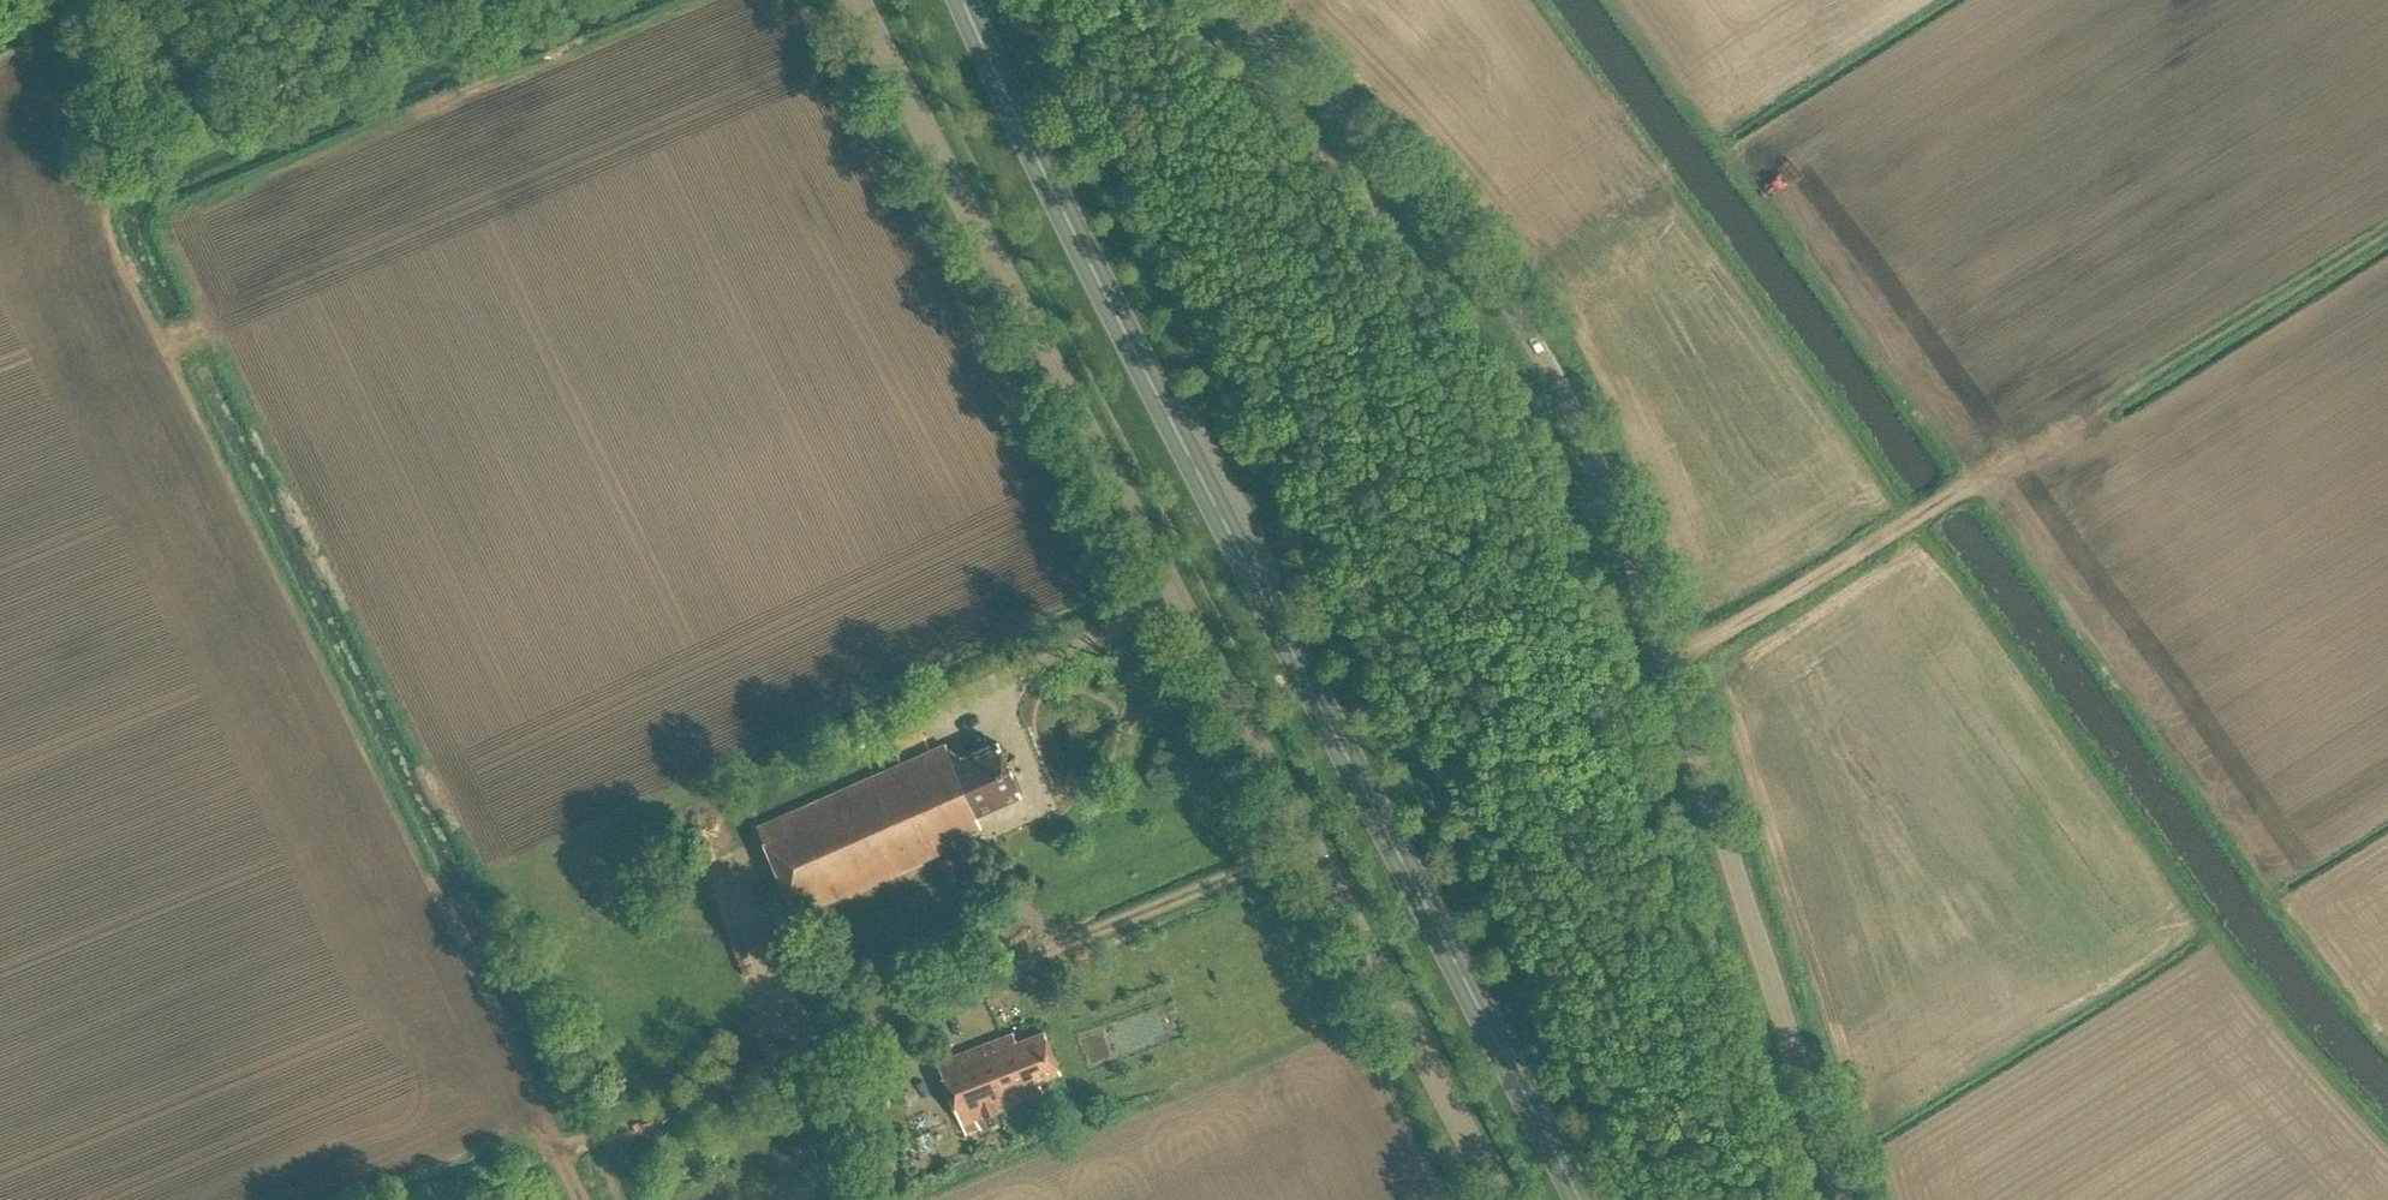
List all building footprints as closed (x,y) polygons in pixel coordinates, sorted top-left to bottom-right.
[(945,746),(757,829),(796,917),(936,856),(934,853),(954,844),(953,840),(980,828),(975,816),(1020,796),(997,743),(963,758),(947,749),(945,746)] [(1040,1085),(1061,1076),(1043,1032),(1017,1043),(1013,1034),(937,1064),(963,1127),(1044,1095),(1040,1085)]
